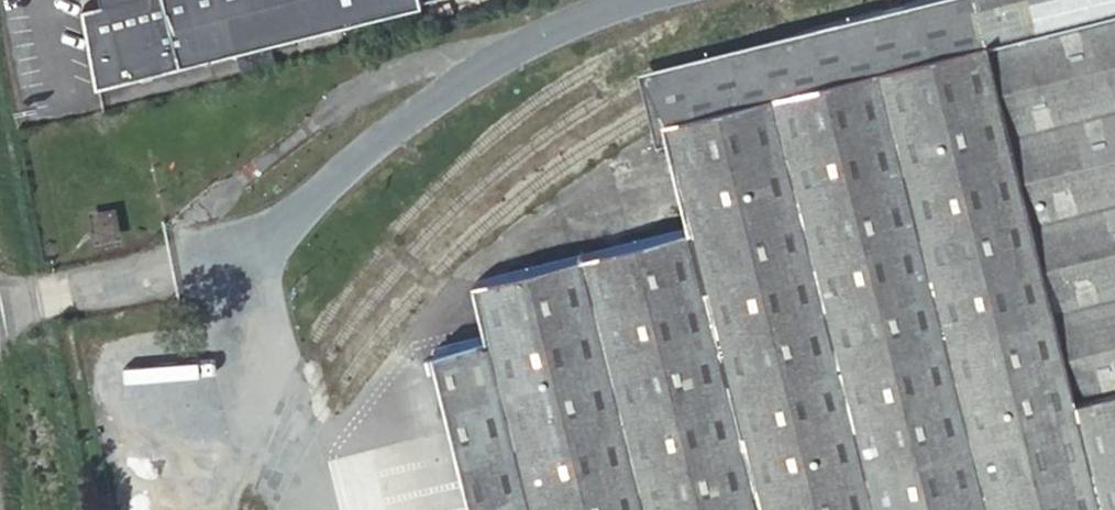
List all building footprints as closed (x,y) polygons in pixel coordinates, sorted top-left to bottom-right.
[(178,59),(163,0),(77,0),(71,2),(85,54),(92,81),(178,59)] [(403,0),(163,0),(178,59),(403,0)] [(987,28),(661,113),(654,115),(656,131),(679,216),(458,275),(470,327),(420,340),(447,446),(463,509),(1114,509),(1114,0),(1098,0),(987,28)] [(661,113),(987,28),(979,0),(867,0),(815,13),(654,80),(661,113)] [(987,28),(1098,0),(979,0),(987,28)] [(654,115),(661,113),(654,80),(815,13),(633,60),(637,79),(649,133),(656,131),(654,115)]
